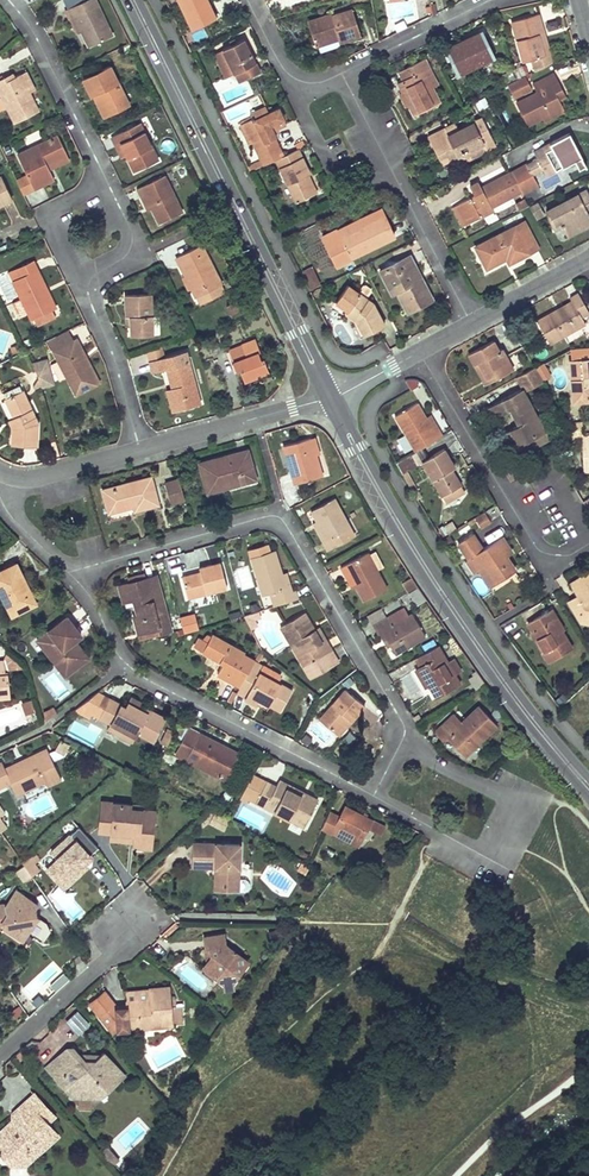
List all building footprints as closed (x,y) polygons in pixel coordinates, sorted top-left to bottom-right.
[(77,0),(63,0),(67,9),(78,4),(77,0)] [(95,0),(77,0),(78,4),(67,9),(79,33),(82,32),(88,46),(111,35),(95,0)] [(204,21),(216,15),(208,0),(179,0),(192,27),(204,21)] [(338,38),(338,39),(339,41),(360,34),(351,8),(331,15),(330,12),(307,20),(315,45),(338,38)] [(537,13),(524,17),(511,21),(522,60),(530,58),(533,69),(543,64),(551,60),(537,13)] [(482,36),(470,42),(458,48),(456,43),(445,49),(458,74),(493,56),(482,36)] [(221,49),(233,73),(237,82),(251,75),(246,66),(254,62),(243,38),(221,49)] [(207,53),(203,45),(195,49),(199,57),(207,53)] [(233,73),(221,49),(213,53),(224,77),(233,73)] [(431,87),(434,86),(437,85),(424,59),(399,71),(403,79),(397,82),(402,91),(408,105),(413,115),(439,103),(431,87)] [(254,62),(246,66),(251,75),(259,71),(254,62)] [(526,73),(521,63),(511,67),(515,79),(523,74),(526,73)] [(91,95),(97,106),(102,117),(128,104),(109,66),(83,79),(91,95)] [(503,72),(507,82),(515,79),(511,67),(503,72)] [(33,89),(24,72),(19,74),(28,92),(33,89)] [(0,78),(0,94),(1,96),(7,108),(14,122),(37,110),(28,92),(19,74),(12,77),(10,73),(0,78)] [(507,82),(506,83),(514,98),(531,89),(523,74),(515,79),(507,82)] [(564,95),(559,84),(554,74),(533,84),(537,92),(516,103),(527,124),(542,116),(561,105),(558,98),(564,95)] [(408,105),(402,91),(399,93),(405,106),(408,105)] [(544,120),(564,110),(561,105),(542,116),(544,120)] [(266,106),(251,113),(252,115),(254,119),(269,112),(266,106)] [(263,164),(275,158),(282,155),(274,136),(275,136),(272,129),(285,123),(278,108),(269,112),(254,119),(252,115),(250,115),(251,118),(240,123),(245,133),(249,142),(253,141),(263,164)] [(459,154),(461,157),(463,161),(495,144),(480,117),(456,130),(453,123),(428,136),(442,163),(459,154)] [(126,155),(130,163),(134,171),(157,160),(139,123),(111,137),(121,157),(126,155)] [(564,172),(574,166),(584,161),(568,132),(534,151),(546,174),(561,166),(564,172)] [(68,159),(56,135),(16,154),(32,189),(53,179),(48,169),(68,159)] [(305,144),(302,138),(294,141),(297,148),(305,144)] [(282,155),(275,158),(295,201),(316,192),(307,174),(309,172),(297,148),(282,155)] [(538,177),(529,161),(526,163),(535,179),(538,177)] [(526,163),(510,172),(520,190),(522,194),(538,185),(535,179),(526,163)] [(458,202),(468,221),(493,209),(491,205),(520,190),(510,172),(481,187),(478,181),(469,185),(474,195),(458,202)] [(540,180),(544,191),(562,184),(558,173),(540,180)] [(11,198),(0,175),(0,203),(11,198)] [(150,205),(154,214),(158,223),(181,212),(164,176),(137,188),(146,207),(150,205)] [(588,208),(588,205),(587,202),(588,201),(588,196),(585,189),(545,211),(554,227),(561,224),(567,235),(588,223),(588,217),(585,210),(588,208)] [(513,202),(518,210),(528,205),(523,196),(513,202)] [(542,213),(535,201),(528,205),(534,216),(542,213)] [(450,206),(460,225),(468,221),(458,202),(450,206)] [(394,236),(389,225),(384,215),(359,226),(340,236),(338,231),(335,227),(321,234),(336,264),(394,236)] [(509,263),(523,255),(537,248),(523,221),(475,246),(486,267),(505,257),(509,263)] [(357,222),(338,231),(340,236),(359,226),(357,222)] [(195,296),(208,290),(221,284),(201,245),(176,257),(185,276),(192,289),(195,296)] [(396,291),(401,301),(407,312),(432,299),(409,255),(379,271),(391,293),(396,291)] [(49,308),(53,307),(32,262),(9,273),(22,300),(8,307),(15,322),(29,315),(31,317),(49,308)] [(302,274),(310,289),(319,284),(312,269),(302,274)] [(0,280),(0,283),(7,299),(16,295),(7,276),(0,280)] [(182,278),(188,290),(192,289),(185,276),(182,278)] [(334,300),(341,304),(347,309),(344,311),(357,321),(356,322),(364,336),(384,325),(371,300),(347,283),(334,300)] [(198,303),(224,290),(221,284),(208,290),(195,296),(198,303)] [(130,316),(130,326),(131,335),(152,334),(150,294),(124,295),(125,317),(130,316)] [(552,312),(564,335),(584,324),(581,318),(588,313),(578,294),(570,298),(571,301),(552,312)] [(231,315),(241,310),(237,301),(226,306),(231,315)] [(36,327),(54,318),(49,308),(31,317),(36,327)] [(564,335),(552,312),(537,320),(549,343),(564,335)] [(53,336),(59,348),(73,341),(67,330),(53,336)] [(73,341),(95,383),(99,381),(77,339),(73,341)] [(513,369),(507,358),(501,348),(498,350),(492,340),(468,353),(485,384),(513,369)] [(75,394),(85,389),(95,383),(73,341),(59,348),(52,351),(75,394)] [(243,345),(236,347),(229,349),(236,369),(239,368),(243,379),(268,370),(264,359),(260,360),(258,352),(254,341),(243,345)] [(18,344),(9,348),(13,355),(21,351),(18,344)] [(149,361),(162,357),(159,346),(146,350),(149,361)] [(200,403),(186,351),(162,357),(149,361),(151,371),(167,367),(172,389),(178,409),(200,403)] [(569,358),(572,400),(588,399),(588,357),(569,358)] [(32,365),(33,367),(37,376),(38,379),(41,389),(52,386),(46,361),(32,365)] [(525,389),(542,380),(537,372),(534,367),(515,377),(519,385),(522,383),(525,389)] [(13,429),(13,437),(13,444),(37,446),(38,421),(22,388),(4,397),(12,416),(8,418),(13,429)] [(167,390),(172,411),(178,409),(172,389),(167,390)] [(502,434),(534,416),(520,389),(485,407),(491,418),(510,408),(518,423),(501,432),(502,434)] [(430,418),(429,419),(427,420),(417,402),(395,415),(416,451),(441,436),(430,418)] [(513,454),(531,445),(548,436),(538,417),(535,418),(534,416),(502,434),(513,454)] [(581,436),(580,422),(568,423),(570,447),(581,446),(583,471),(588,470),(588,435),(581,436)] [(318,453),(314,437),(310,438),(314,454),(318,453)] [(286,456),(288,464),(292,478),(293,482),(320,475),(314,454),(310,438),(283,445),(286,456)] [(52,457),(59,455),(55,441),(51,442),(53,451),(51,452),(52,457)] [(432,477),(453,465),(444,448),(422,461),(432,477)] [(198,463),(202,478),(206,492),(254,479),(246,450),(198,463)] [(417,463),(411,453),(396,462),(401,470),(405,477),(412,489),(417,486),(407,469),(417,463)] [(454,466),(453,465),(432,477),(443,496),(461,485),(456,476),(451,468),(454,466)] [(513,466),(504,471),(510,480),(518,476),(513,466)] [(133,507),(133,509),(134,511),(157,505),(150,477),(102,489),(108,513),(133,507)] [(184,500),(178,480),(164,484),(170,503),(184,500)] [(446,501),(464,490),(461,485),(443,496),(446,501)] [(417,497),(422,495),(417,486),(412,489),(417,497)] [(313,523),(320,536),(328,549),(353,535),(333,498),(310,510),(316,521),(313,523)] [(485,511),(474,517),(480,528),(491,522),(485,511)] [(511,552),(501,537),(482,549),(471,534),(458,543),(468,559),(470,557),(490,586),(515,570),(505,556),(511,552)] [(275,550),(269,552),(267,544),(248,550),(250,558),(262,595),(270,593),(273,606),(298,598),(296,590),(292,591),(286,573),(282,574),(275,550)] [(354,582),(358,591),(363,600),(386,588),(367,552),(340,566),(350,584),(354,582)] [(181,577),(184,587),(186,598),(226,587),(219,563),(199,568),(200,572),(181,577)] [(23,609),(35,603),(16,564),(0,572),(0,592),(11,615),(23,609)] [(570,584),(577,595),(567,600),(580,623),(588,625),(588,572),(570,584)] [(137,615),(135,616),(132,617),(138,639),(170,630),(155,576),(118,586),(122,602),(133,599),(137,615)] [(410,590),(417,586),(413,580),(407,584),(410,590)] [(421,597),(416,590),(410,594),(415,601),(421,597)] [(389,644),(392,648),(395,653),(425,635),(412,613),(409,615),(404,607),(385,618),(372,625),(377,634),(379,633),(387,645),(389,644)] [(561,630),(562,629),(563,628),(550,608),(528,622),(532,629),(529,630),(548,661),(571,647),(561,630)] [(368,618),(372,625),(385,618),(381,610),(368,618)] [(259,613),(245,617),(248,623),(253,629),(258,625),(255,621),(261,619),(259,613)] [(331,650),(324,639),(318,627),(313,630),(303,613),(279,627),(302,667),(331,650)] [(199,631),(195,615),(182,618),(187,634),(199,631)] [(87,657),(81,648),(74,640),(80,635),(66,617),(37,639),(64,675),(87,657)] [(175,647),(184,634),(183,631),(172,634),(175,647)] [(239,685),(253,660),(242,654),(243,652),(211,634),(207,643),(198,638),(194,647),(202,651),(222,663),(216,673),(228,679),(239,685)] [(436,697),(448,690),(460,683),(454,673),(458,671),(451,659),(447,662),(437,644),(418,656),(422,663),(418,665),(429,685),(436,697)] [(331,650),(302,667),(308,679),(338,662),(331,650)] [(216,670),(220,664),(208,657),(204,664),(216,670)] [(253,660),(239,685),(236,692),(244,697),(247,692),(264,702),(279,710),(291,689),(259,672),(262,665),(253,660)] [(429,685),(418,665),(415,667),(426,686),(429,685)] [(363,706),(354,698),(344,689),(319,719),(337,735),(363,706)] [(264,702),(247,692),(244,697),(262,706),(264,702)] [(163,717),(145,708),(143,712),(136,708),(138,705),(139,702),(131,698),(125,708),(109,700),(95,693),(73,710),(86,717),(88,712),(100,718),(110,724),(134,736),(136,732),(152,741),(156,733),(160,726),(159,725),(163,717)] [(30,701),(21,705),(27,717),(35,713),(30,701)] [(41,713),(43,721),(54,713),(51,707),(41,713)] [(461,722),(458,718),(454,714),(434,732),(442,740),(446,737),(464,755),(495,725),(478,707),(461,722)] [(134,736),(110,724),(108,729),(131,742),(134,736)] [(224,779),(230,767),(237,754),(189,729),(176,754),(224,779)] [(313,741),(306,735),(302,740),(309,746),(313,741)] [(71,745),(62,740),(57,751),(66,755),(71,745)] [(47,749),(5,768),(3,762),(0,764),(0,788),(11,783),(17,780),(22,791),(45,781),(47,786),(61,779),(47,749)] [(256,802),(266,783),(254,777),(244,796),(256,802)] [(22,791),(17,780),(11,783),(16,794),(22,791)] [(317,801),(297,791),(278,781),(275,787),(266,783),(256,802),(304,826),(317,801)] [(128,804),(100,801),(98,824),(110,826),(110,831),(133,834),(132,842),(132,846),(149,847),(152,811),(139,810),(128,808),(128,804)] [(368,828),(374,831),(380,834),(384,827),(345,807),(339,817),(328,811),(321,828),(358,847),(368,828)] [(223,829),(228,820),(213,813),(208,822),(223,829)] [(6,824),(0,828),(0,832),(2,835),(10,829),(6,824)] [(98,849),(80,830),(71,838),(70,837),(51,855),(57,861),(47,870),(66,890),(88,869),(86,867),(93,860),(90,857),(98,849)] [(133,834),(110,831),(109,839),(132,842),(133,834)] [(238,843),(192,842),(191,861),(214,862),(213,866),(219,867),(220,889),(232,890),(232,879),(238,879),(238,843)] [(38,861),(31,852),(20,862),(22,865),(30,876),(37,871),(33,865),(38,861)] [(14,871),(22,882),(30,876),(22,865),(14,871)] [(3,931),(23,944),(39,921),(36,915),(38,906),(17,890),(6,908),(2,905),(0,905),(0,931),(3,931)] [(231,981),(247,963),(226,944),(225,932),(203,935),(205,948),(210,948),(211,958),(207,962),(203,967),(221,982),(231,981)] [(69,981),(63,975),(50,987),(56,993),(69,981)] [(117,1020),(118,1029),(183,1024),(181,1005),(173,1005),(171,987),(127,990),(127,1000),(126,1000),(126,1004),(116,1005),(116,1007),(110,1007),(100,1017),(110,1027),(117,1020)] [(88,1004),(100,1017),(110,1007),(116,1007),(116,1005),(115,1003),(103,990),(88,1004)] [(45,1003),(39,997),(33,1003),(39,1009),(45,1003)] [(24,1013),(20,1007),(9,1014),(13,1021),(24,1013)] [(77,1012),(65,1023),(79,1038),(91,1027),(77,1012)] [(117,1020),(110,1027),(115,1032),(118,1029),(117,1020)] [(72,1047),(64,1050),(77,1063),(81,1060),(94,1059),(100,1053),(80,1054),(72,1047)] [(64,1050),(46,1067),(59,1081),(63,1077),(80,1096),(93,1096),(110,1078),(114,1083),(124,1074),(103,1050),(100,1053),(94,1059),(81,1060),(77,1063),(64,1050)] [(80,1096),(63,1077),(59,1081),(73,1097),(80,1096)] [(114,1083),(110,1078),(93,1096),(101,1096),(114,1083)] [(35,1110),(43,1103),(35,1094),(27,1101),(35,1110)] [(43,1103),(35,1110),(27,1101),(19,1109),(19,1123),(12,1122),(7,1121),(0,1128),(0,1137),(0,1140),(0,1148),(10,1149),(10,1157),(27,1158),(27,1149),(41,1149),(41,1140),(50,1140),(58,1133),(53,1127),(48,1127),(48,1121),(54,1115),(43,1103)] [(100,1153),(112,1166),(119,1160),(107,1147),(100,1153)] [(34,1156),(41,1149),(27,1149),(27,1158),(10,1157),(10,1149),(0,1148),(0,1151),(6,1157),(11,1162),(27,1163),(34,1156)]
